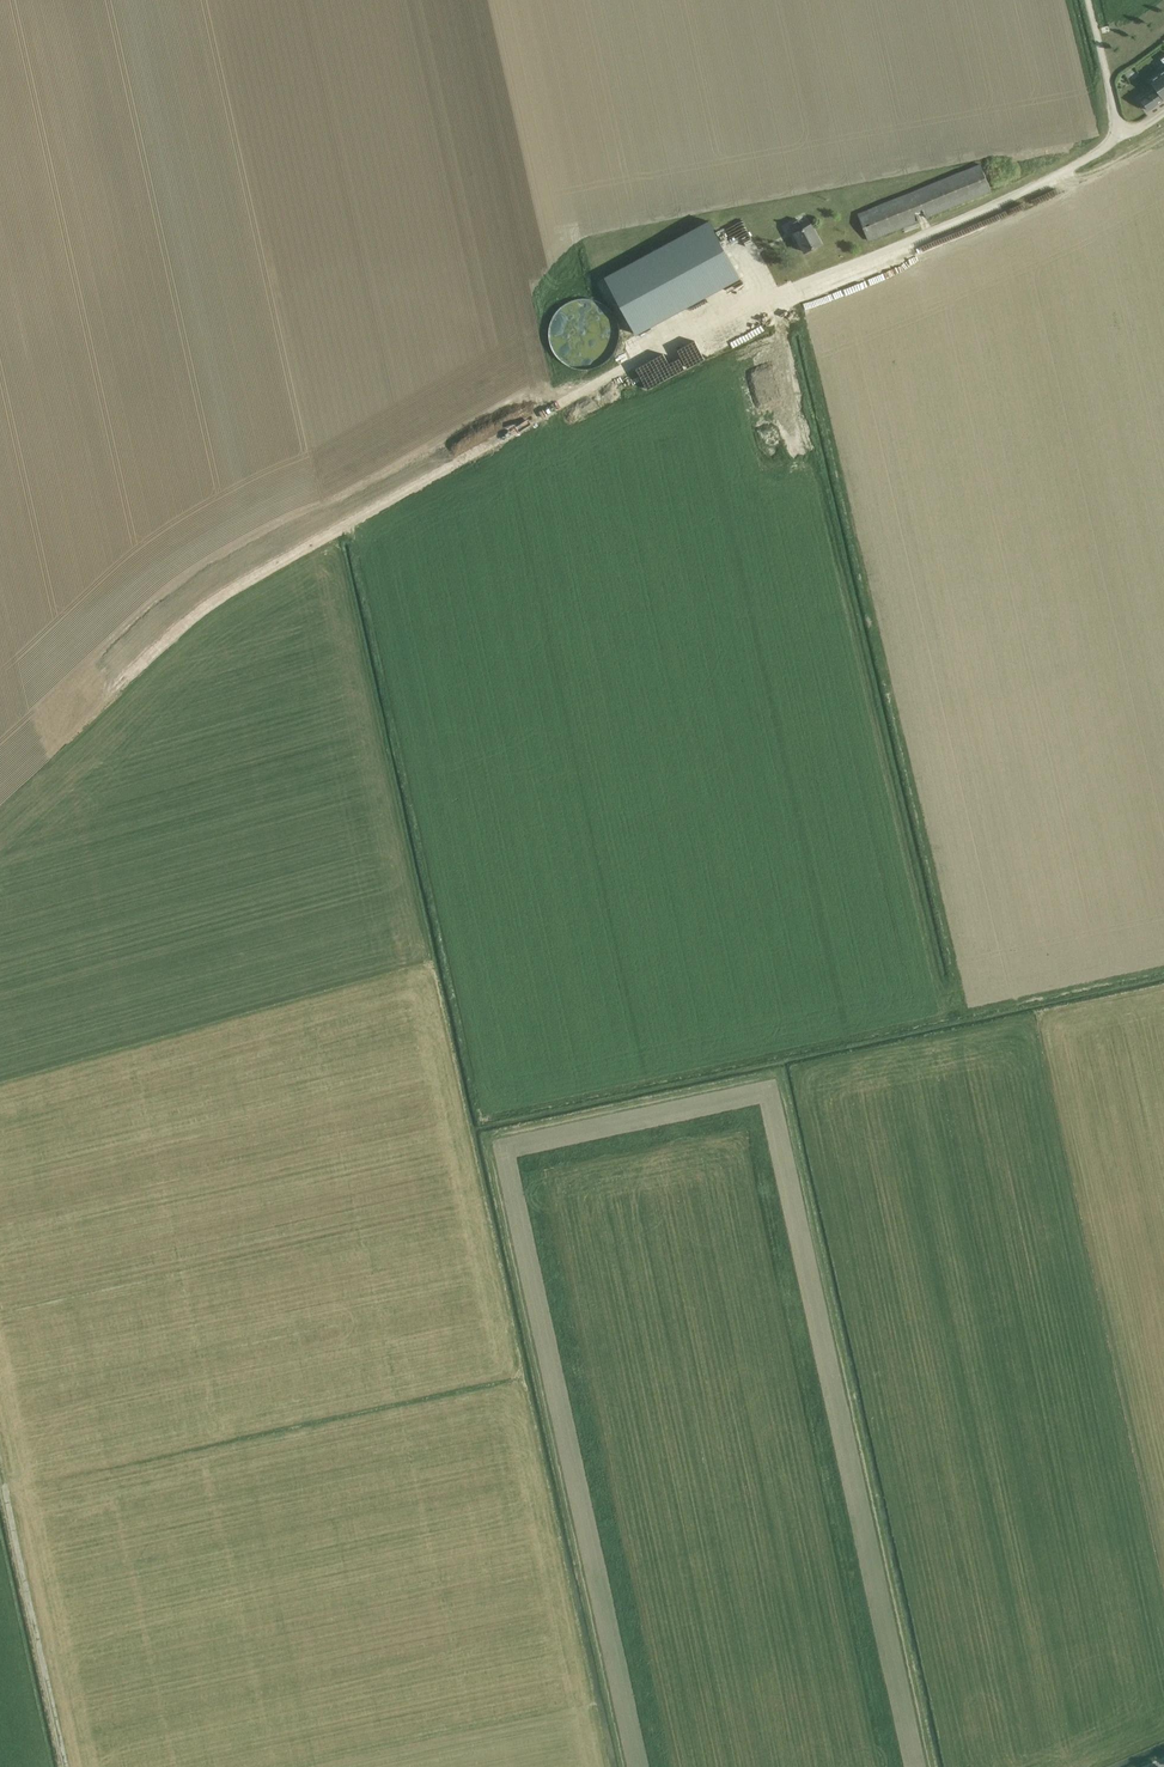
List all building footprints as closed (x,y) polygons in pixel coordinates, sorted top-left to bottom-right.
[(1141,99),(1149,110),(1163,99),(1163,71),(1160,74),(1151,81),(1156,88),(1141,99)] [(869,241),(991,191),(980,164),(858,214),(869,241)] [(707,220),(604,276),(635,334),(738,277),(707,220)] [(805,252),(821,243),(811,225),(802,229),(797,221),(791,224),(797,233),(795,234),(805,252)]
